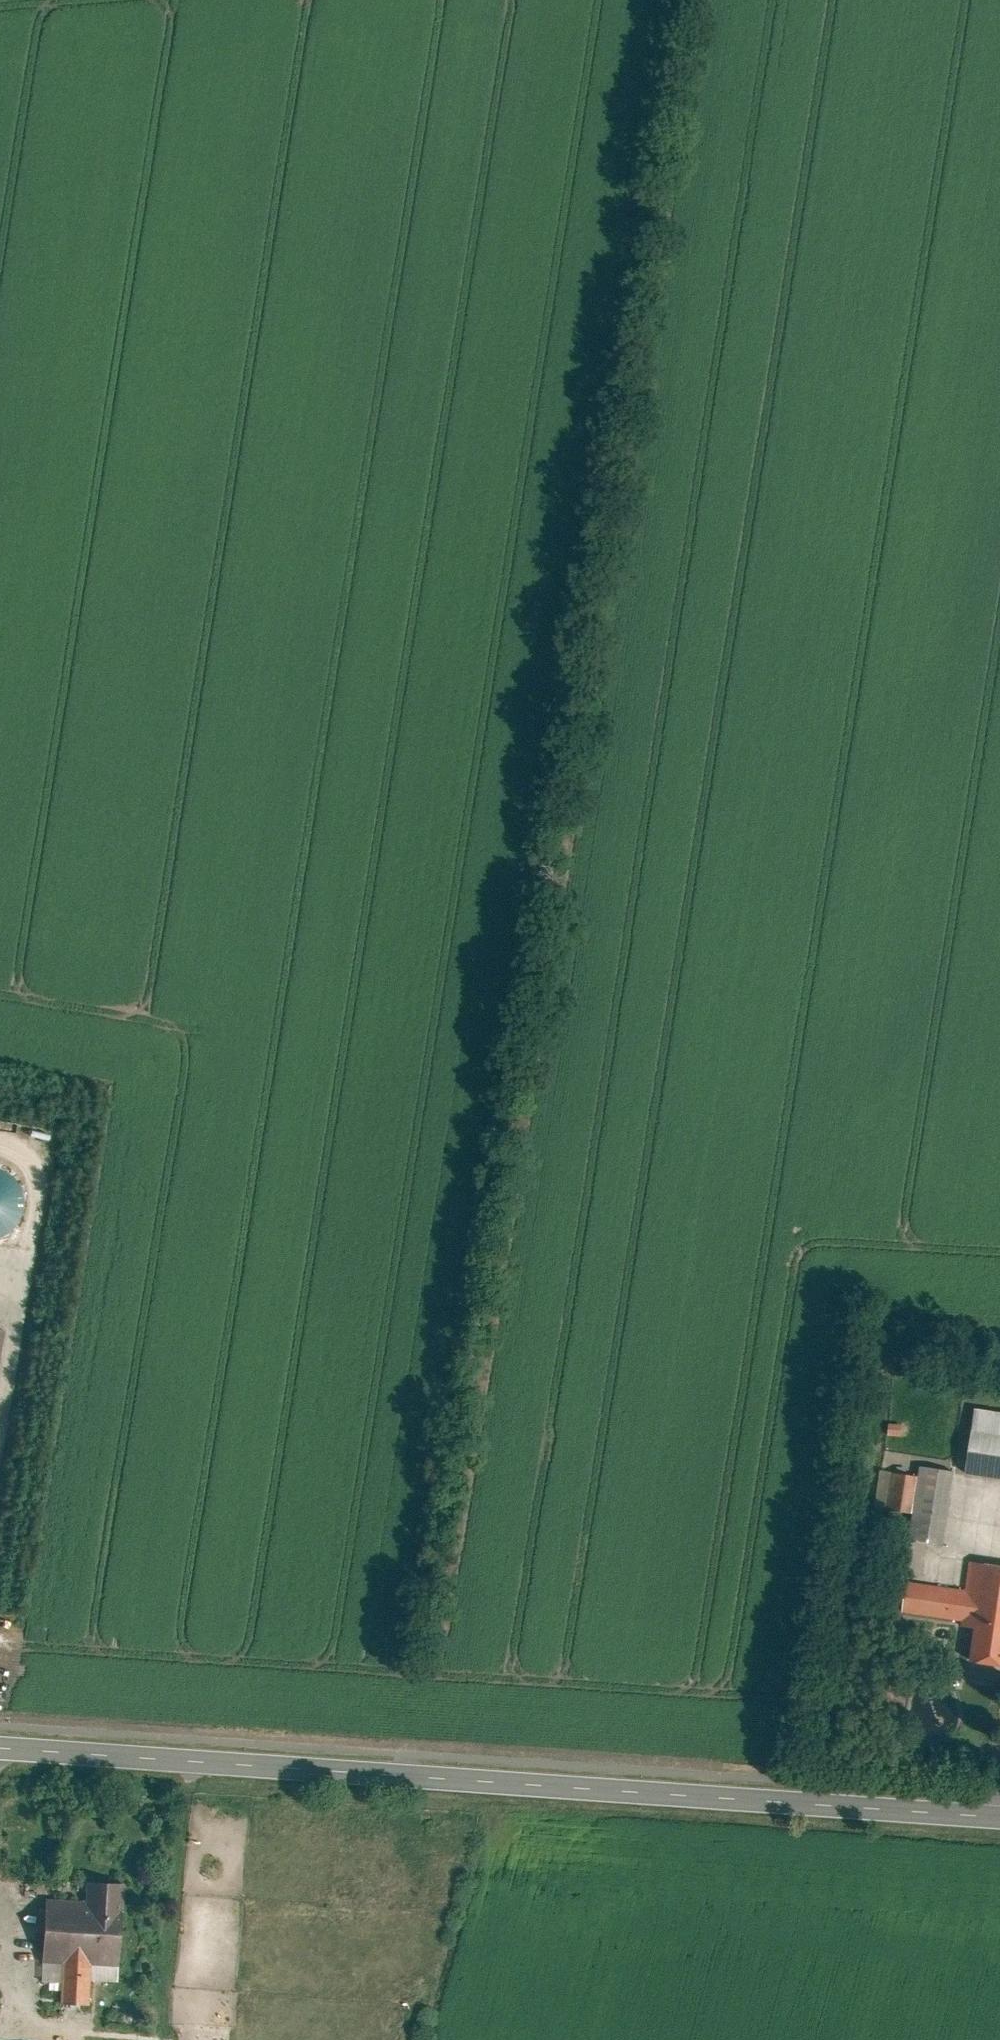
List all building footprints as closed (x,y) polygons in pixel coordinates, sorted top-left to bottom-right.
[(21,1206),(20,1194),(16,1183),(8,1176),(0,1171),(0,1233),(10,1227),(17,1217),(21,1206)] [(969,1473),(999,1478),(999,1410),(979,1407),(969,1473)] [(917,1512),(914,1537),(948,1542),(959,1469),(922,1463),(920,1475),(884,1470),(879,1506),(917,1512)] [(907,1576),(902,1610),(982,1621),(976,1660),(999,1663),(999,1560),(970,1555),(966,1584),(907,1576)] [(46,1896),(41,1979),(65,1980),(64,2002),(93,2004),(94,1978),(121,1980),(127,1882),(89,1879),(88,1899),(46,1896)]
